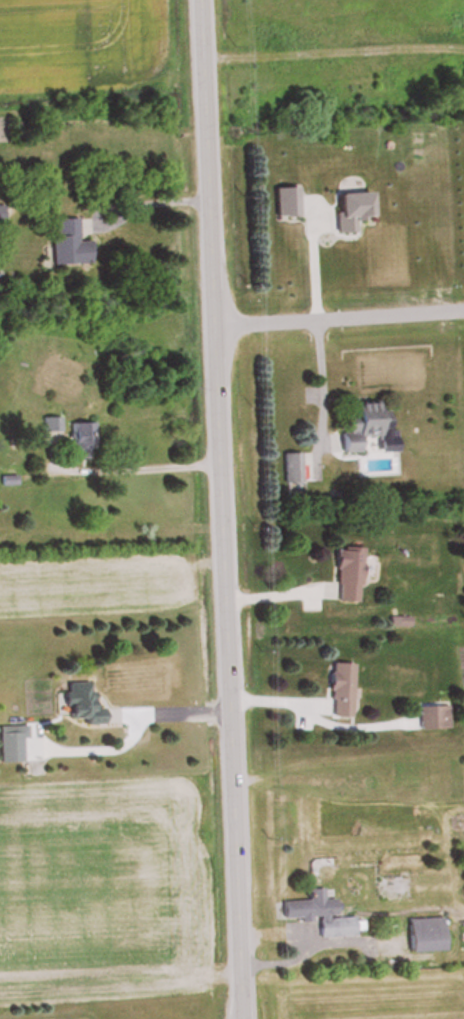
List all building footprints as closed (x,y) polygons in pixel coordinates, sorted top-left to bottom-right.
[(51,266),(90,264),(89,242),(78,242),(77,219),(50,220),(51,266)] [(387,411),(379,411),(379,402),(354,403),(354,414),(341,415),(343,454),(359,453),(358,437),(388,436),(387,411)] [(61,420),(45,420),(45,432),(61,432),(61,420)] [(72,459),(96,459),(96,424),(72,424),(72,459)] [(285,454),(285,485),(303,485),(303,454),(285,454)] [(362,550),(335,550),(335,602),(362,602),(362,550)] [(353,664),(330,664),(329,700),(321,700),(321,717),(352,718),(353,664)] [(65,684),(66,720),(83,720),(83,727),(103,726),(102,710),(91,710),(91,683),(65,684)] [(421,708),(421,730),(451,730),(451,707),(421,708)] [(25,764),(25,739),(28,739),(28,727),(0,727),(0,764),(25,764)] [(321,939),(357,937),(356,917),(338,918),(337,899),(324,900),(324,889),(310,890),(311,901),(283,902),(284,920),(320,919),(321,939)] [(410,953),(444,953),(444,919),(410,919),(410,953)]
